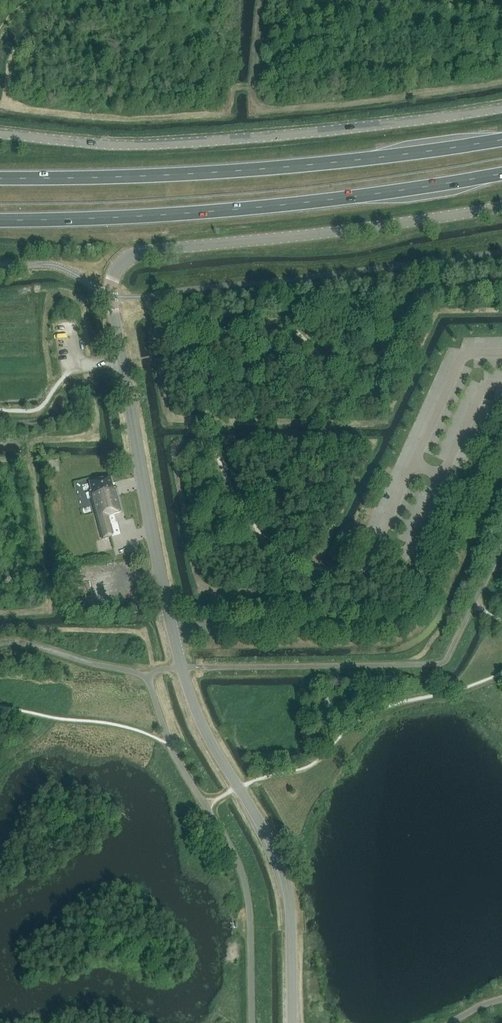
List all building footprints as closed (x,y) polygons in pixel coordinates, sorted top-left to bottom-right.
[(117,522),(115,522),(113,514),(121,512),(114,487),(112,487),(109,476),(90,481),(92,490),(90,490),(102,539),(111,536),(110,535),(119,533),(117,522)] [(130,615),(136,613),(134,605),(127,606),(130,615)]
